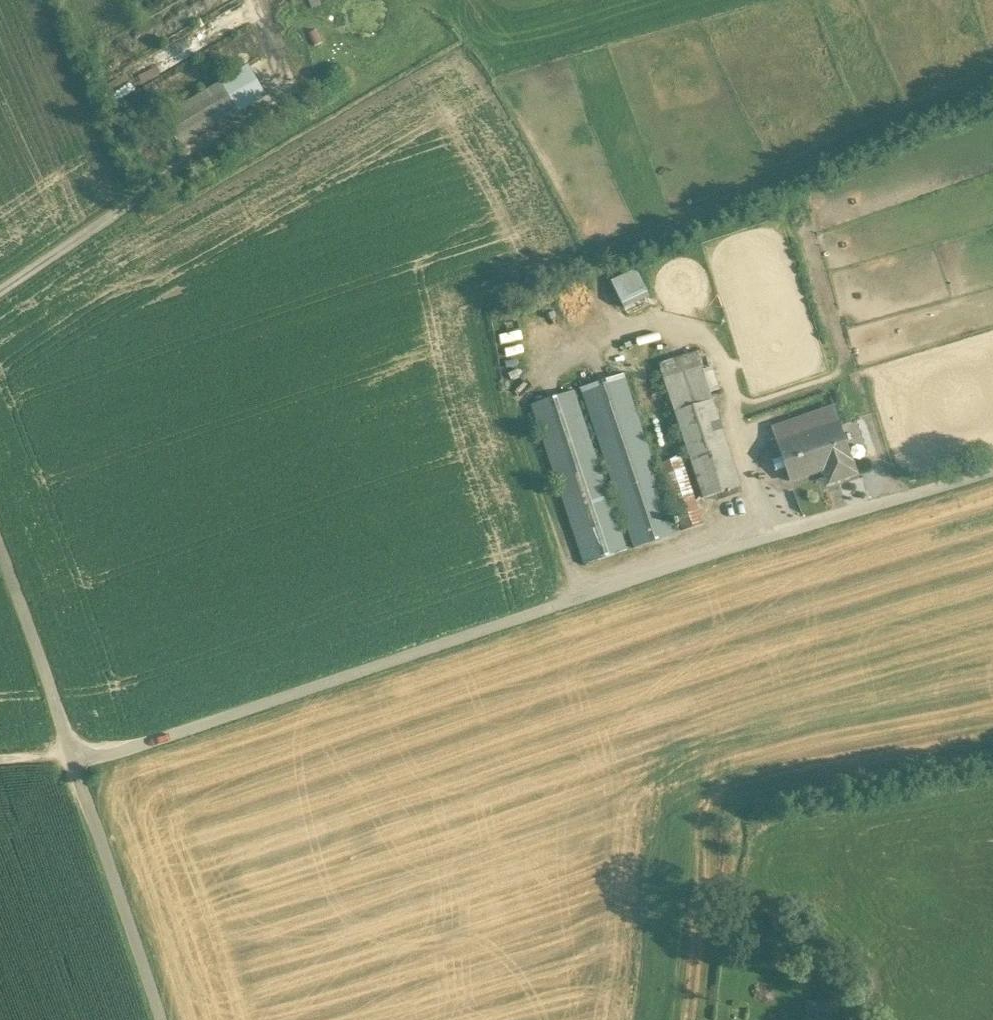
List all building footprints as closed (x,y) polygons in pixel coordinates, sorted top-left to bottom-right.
[(238,5),(110,73),(124,100),(252,32),(238,5)] [(247,68),(163,117),(178,144),(263,95),(247,68)] [(641,269),(613,282),(622,303),(650,291),(641,269)] [(700,362),(663,375),(681,431),(718,419),(700,362)] [(703,525),(652,372),(631,379),(683,532),(703,525)] [(670,512),(624,375),(580,389),(626,526),(634,549),(677,535),(669,512),(670,512)] [(628,551),(574,391),(530,406),(584,566),(628,551)] [(771,425),(778,445),(839,424),(833,404),(771,425)] [(718,419),(681,431),(703,499),(741,487),(718,419)] [(839,424),(778,445),(790,482),(834,467),(838,481),(856,475),(852,461),(839,424)] [(827,995),(807,996),(808,1018),(834,1016),(833,1001),(827,1001),(827,995)]
